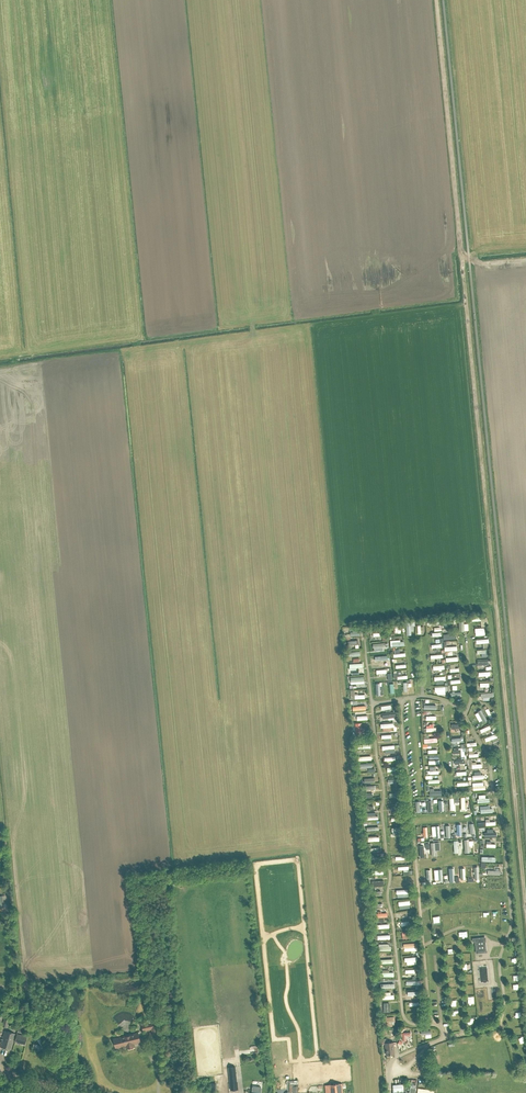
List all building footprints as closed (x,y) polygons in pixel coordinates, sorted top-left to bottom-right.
[(466,647),(474,646),(474,651),(479,651),(479,645),(480,645),(480,641),(466,642),(466,647)] [(442,643),(435,643),(436,653),(448,653),(448,649),(442,649),(442,643)] [(423,654),(430,653),(430,650),(433,650),(432,645),(423,646),(423,654)] [(423,672),(435,672),(435,665),(436,665),(436,661),(433,662),(433,666),(423,666),(423,672)] [(355,700),(355,693),(345,693),(345,691),(341,691),(341,700),(355,700)] [(443,734),(442,740),(452,740),(452,731),(444,731),(444,734),(443,734)] [(481,764),(476,764),(472,764),(472,763),(471,759),(468,760),(468,769),(482,768),(481,764)] [(480,799),(477,799),(477,795),(468,796),(468,804),(480,804),(480,799)] [(475,839),(487,838),(486,831),(474,832),(475,839)] [(442,848),(424,855),(425,859),(443,852),(442,848)] [(391,898),(398,898),(397,887),(388,888),(388,894),(391,894),(391,898)] [(487,952),(485,937),(472,938),(472,941),(474,941),(475,953),(487,952)] [(387,1017),(387,1015),(382,1015),(382,1027),(396,1026),(395,1017),(387,1017)] [(144,1031),(151,1029),(157,1028),(156,1021),(142,1025),(144,1031)] [(18,1024),(17,1031),(23,1032),(25,1025),(18,1024)] [(11,1044),(14,1033),(4,1031),(2,1039),(0,1038),(0,1042),(1,1043),(0,1047),(10,1050),(11,1044)] [(403,1041),(407,1041),(406,1036),(412,1035),(411,1032),(403,1032),(403,1041)] [(128,1049),(129,1049),(134,1048),(133,1047),(135,1047),(134,1043),(141,1041),(139,1033),(114,1039),(116,1047),(127,1045),(128,1049)] [(16,1034),(14,1041),(24,1044),(27,1036),(16,1034)] [(37,1048),(45,1050),(46,1047),(38,1035),(38,1034),(37,1034),(35,1036),(40,1045),(32,1043),(31,1047),(37,1048)] [(386,1055),(394,1054),(394,1042),(385,1042),(386,1055)] [(235,1063),(229,1064),(231,1082),(237,1082),(235,1063)] [(230,1082),(230,1090),(238,1090),(238,1082),(237,1082),(231,1082),(230,1082)] [(342,1083),(329,1085),(330,1092),(343,1092),(342,1083)] [(393,1092),(404,1092),(404,1084),(392,1085),(393,1092)] [(416,1085),(411,1084),(411,1087),(410,1087),(409,1092),(404,1092),(393,1092),(415,1092),(416,1085)]
